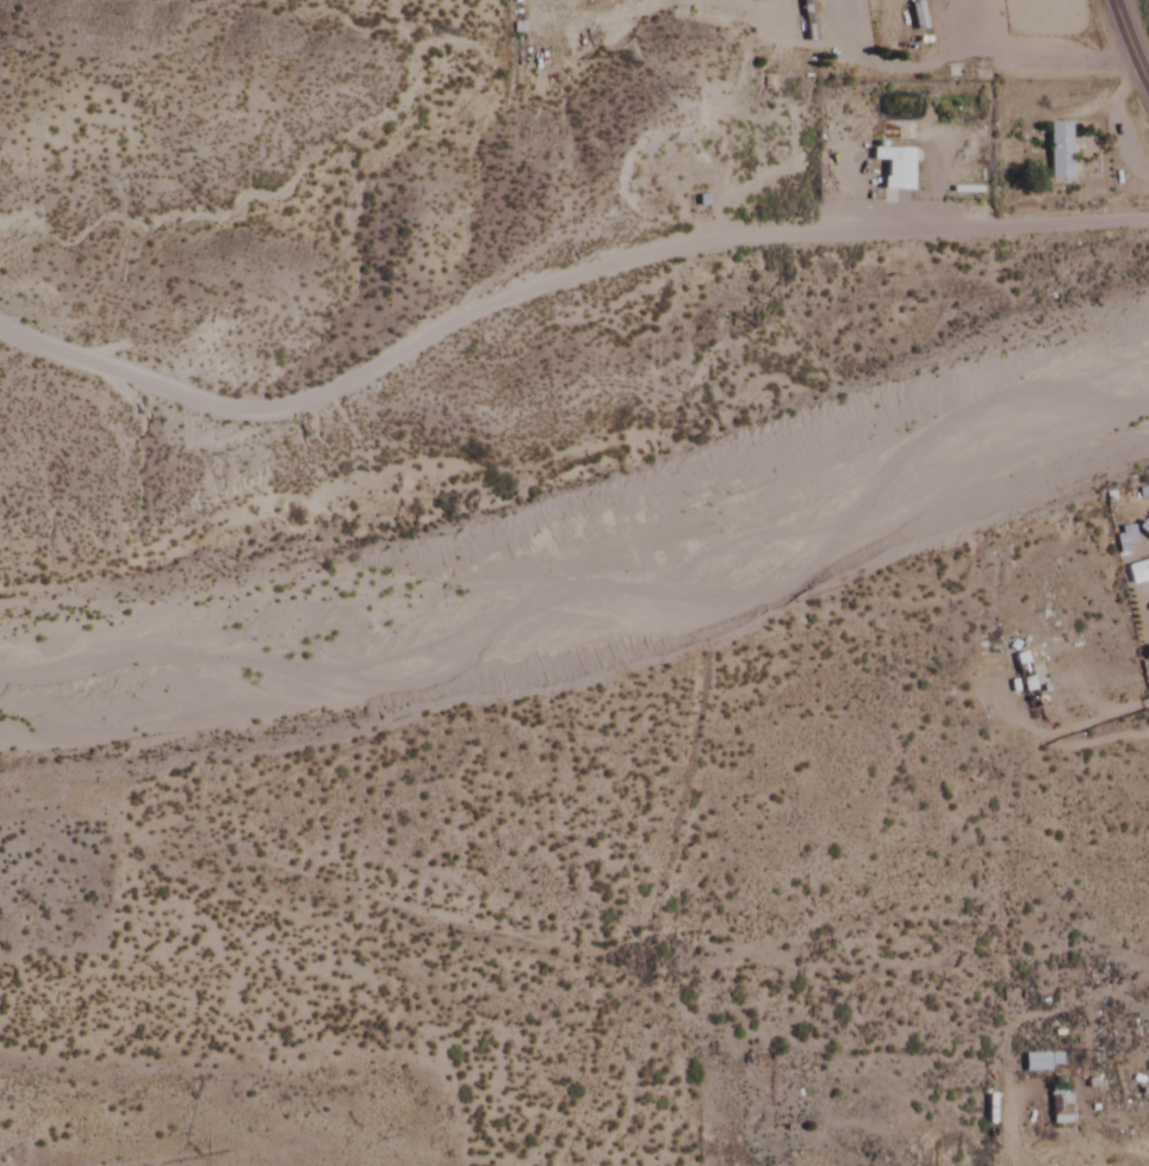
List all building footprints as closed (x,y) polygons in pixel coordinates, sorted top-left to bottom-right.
[(925,28),(916,3),(907,6),(916,31),(925,28)] [(1068,180),(1068,123),(1046,123),(1046,180),(1068,180)] [(909,149),(868,149),(868,160),(881,160),(881,190),(909,190),(909,149)] [(1132,551),(1127,526),(1112,529),(1117,553),(1132,551)] [(1148,570),(1148,559),(1124,565),(1126,576),(1148,570)] [(1012,655),(1025,712),(1037,709),(1024,653),(1012,655)] [(1021,1055),(1021,1072),(1048,1072),(1048,1066),(1058,1066),(1058,1055),(1021,1055)] [(1058,1095),(1058,1088),(1048,1088),(1048,1124),(1070,1124),(1070,1095),(1058,1095)]
